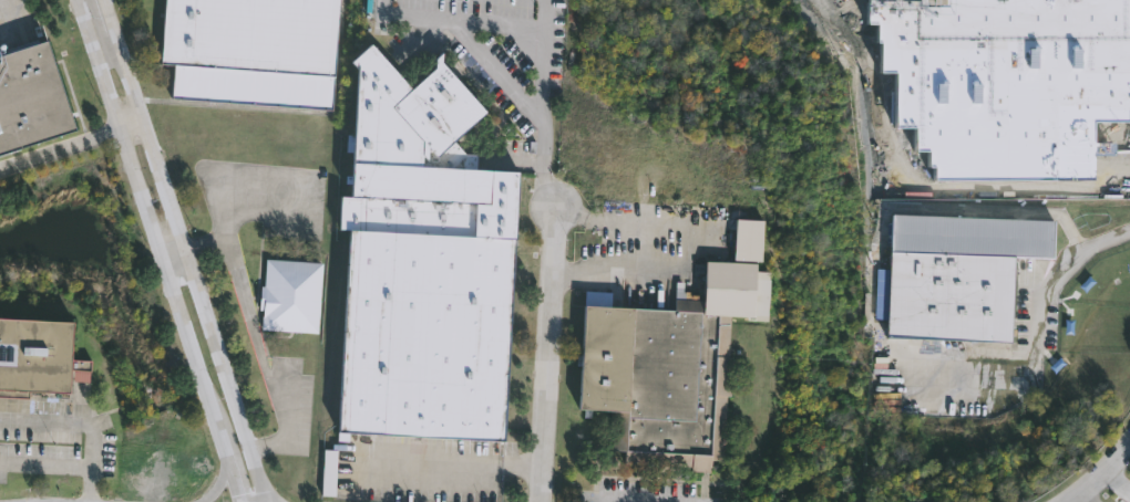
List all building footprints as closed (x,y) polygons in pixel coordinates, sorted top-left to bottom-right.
[(156,62),(162,0),(336,0),(328,109),(167,97),(171,63),(156,62)] [(74,128),(0,153),(0,53),(44,39),(74,128)] [(387,64),(408,88),(432,67),(433,59),(440,52),(439,63),(483,112),(451,142),(462,154),(473,154),(473,169),(516,171),(502,437),(336,427),(347,231),(336,230),(338,197),(348,198),(351,151),(342,150),(343,134),(352,134),(356,70),(348,61),(369,43),(387,64)] [(1051,251),(1051,258),(1013,255),(1009,342),(885,336),(885,317),(875,317),(876,268),(887,268),(890,213),(1052,219),(1051,251)] [(700,260),(728,261),(731,218),(758,220),(756,270),(767,271),(764,317),(723,315),(697,314),(700,260)] [(323,262),(318,333),(261,327),(264,308),(260,308),(263,284),(265,284),(267,257),(323,262)] [(697,314),(723,315),(716,472),(692,471),(692,467),(607,462),(610,409),(590,408),(590,416),(582,416),(582,406),(574,405),(579,304),(583,305),(584,289),(610,290),(609,305),(671,308),(672,280),(681,280),(681,290),(688,290),(688,294),(698,294),(697,314)] [(29,397),(0,395),(0,315),(74,320),(72,358),(92,359),(89,381),(73,380),(74,368),(71,368),(70,390),(30,388),(29,397)] [(337,449),(336,494),(322,494),(325,448),(337,449)]
